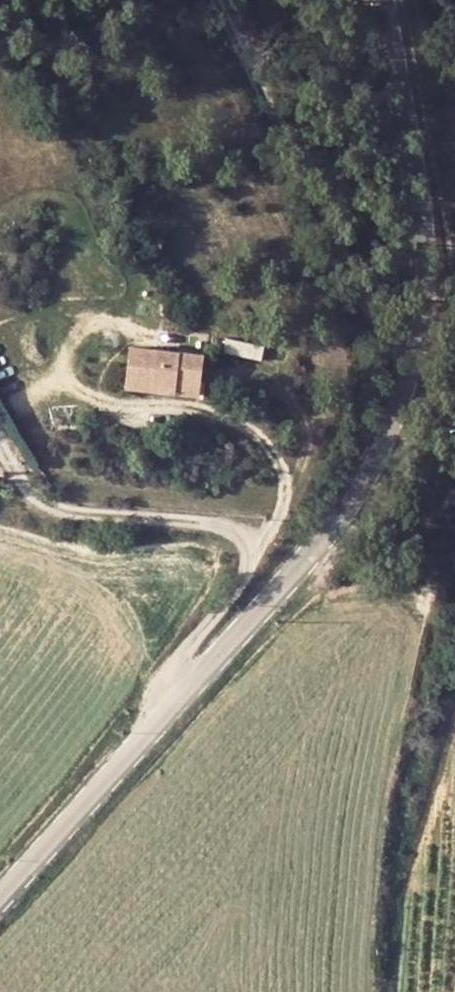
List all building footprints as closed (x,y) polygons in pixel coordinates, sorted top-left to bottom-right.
[(130,346),(125,386),(176,391),(177,378),(202,380),(205,354),(130,346)] [(177,378),(176,391),(201,393),(202,380),(177,378)]
